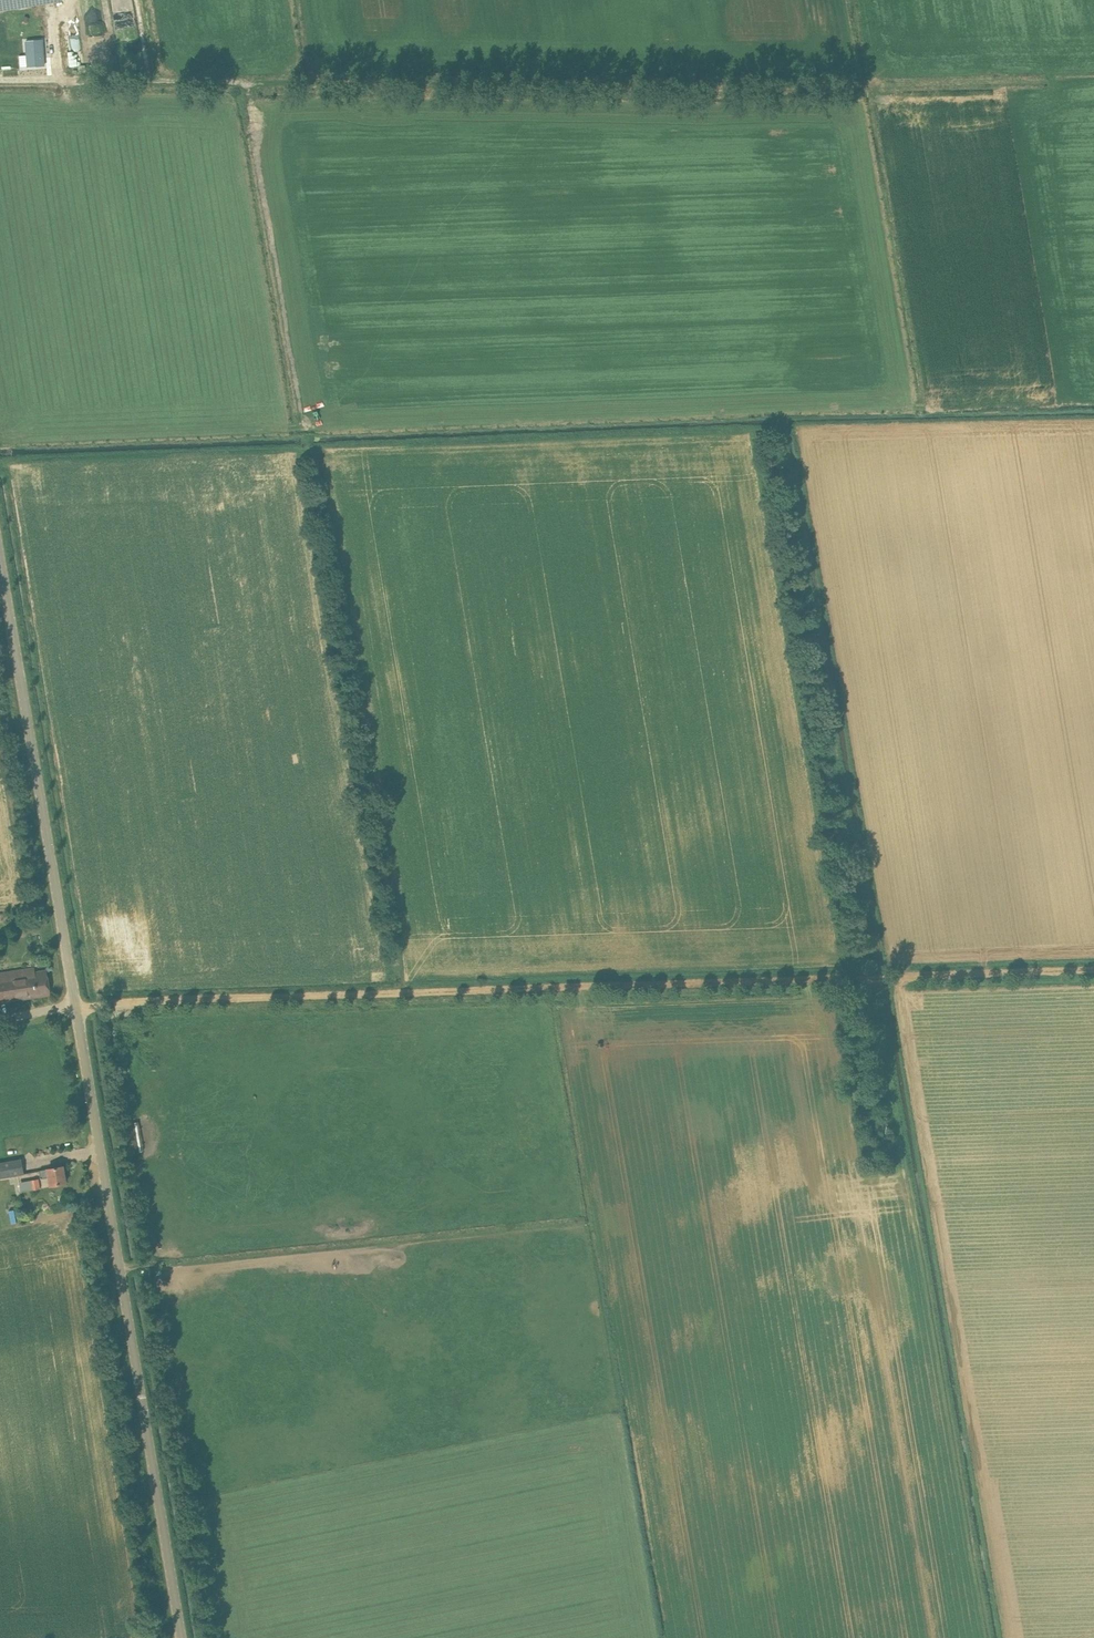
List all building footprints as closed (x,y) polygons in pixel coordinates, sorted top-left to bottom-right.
[(64,0),(0,0),(0,11),(64,0)] [(97,28),(88,28),(81,28),(82,60),(99,60),(97,28)] [(27,67),(44,65),(42,40),(26,41),(27,55),(27,66),(27,67)] [(50,994),(46,971),(35,973),(34,968),(0,974),(0,1002),(50,994)] [(130,1123),(135,1153),(143,1151),(138,1122),(130,1123)] [(26,1175),(24,1159),(0,1162),(0,1178),(26,1175)] [(41,1179),(50,1177),(51,1185),(69,1182),(66,1165),(40,1170),(41,1179)] [(31,1180),(33,1190),(42,1188),(40,1179),(31,1180)]
